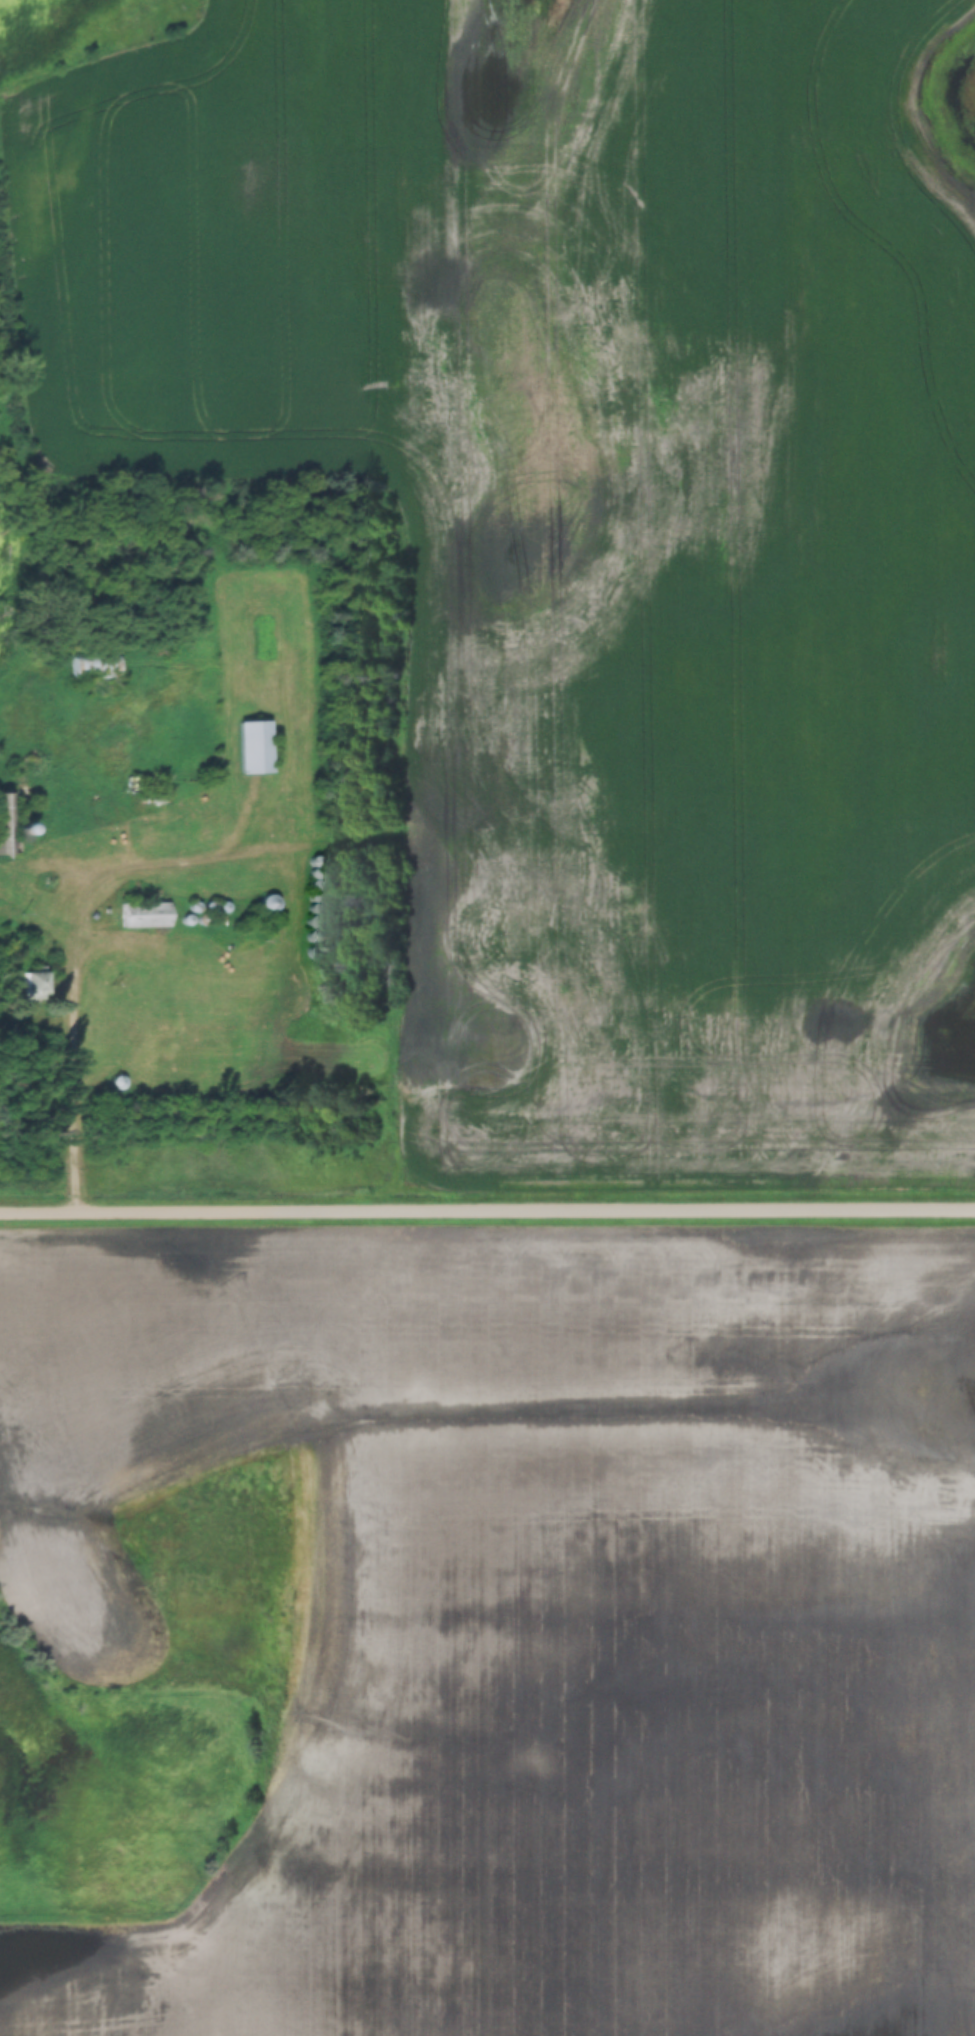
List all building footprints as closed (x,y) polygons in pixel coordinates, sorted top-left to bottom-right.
[(69,655),(69,679),(120,679),(120,655),(69,655)] [(241,723),(243,775),(275,774),(273,722),(241,723)] [(10,857),(11,795),(0,795),(0,857),(10,857)] [(172,929),(172,904),(121,904),(121,929),(172,929)] [(50,971),(18,971),(18,996),(50,996),(50,971)]
